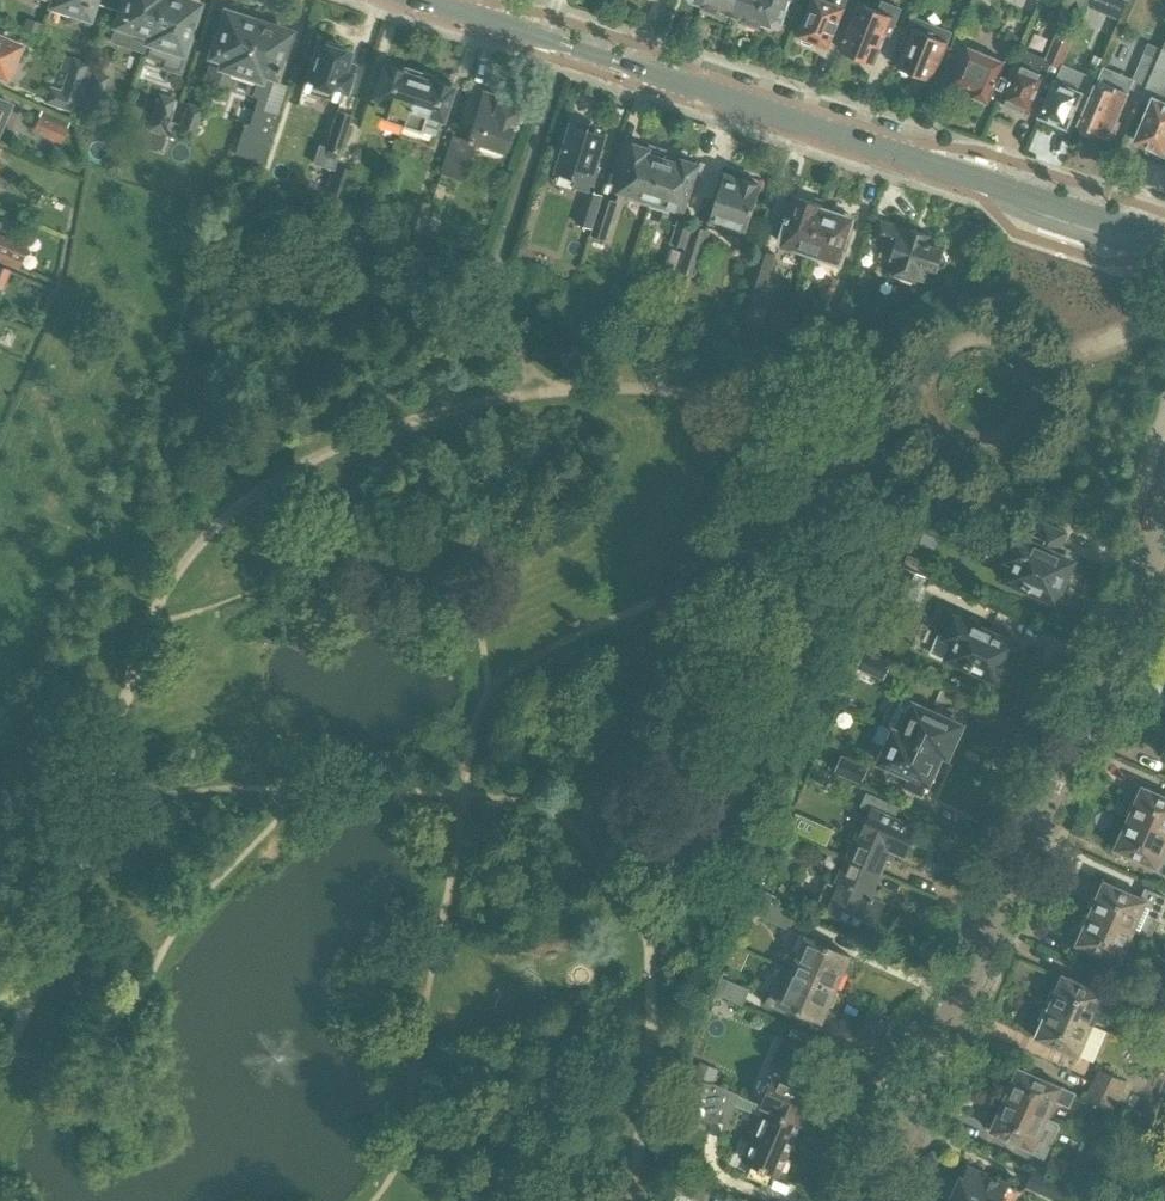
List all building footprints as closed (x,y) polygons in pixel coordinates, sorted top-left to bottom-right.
[(55,1),(53,5),(89,17),(95,0),(55,0),(55,1)] [(119,32),(116,42),(140,50),(144,40),(149,42),(161,0),(124,0),(115,30),(119,32)] [(198,5),(184,0),(161,0),(149,42),(144,56),(159,60),(157,67),(181,75),(193,38),(188,36),(198,5)] [(706,6),(735,15),(740,0),(708,0),(706,6)] [(735,15),(763,25),(769,7),(763,5),(765,0),(740,0),(735,15)] [(769,7),(763,25),(774,28),(783,25),(791,0),(792,0),(765,0),(763,5),(769,7)] [(830,48),(849,0),(811,0),(797,35),(802,36),(802,43),(810,46),(814,41),(830,48)] [(1114,0),(1101,0),(1096,11),(1114,18),(1121,3),(1114,0)] [(880,12),(861,4),(842,50),(875,63),(887,33),(892,35),(903,10),(884,2),(880,12)] [(219,82),(235,88),(238,79),(229,76),(231,70),(240,74),(258,17),(239,11),(238,16),(227,12),(204,80),(218,85),(219,82)] [(900,49),(907,52),(901,67),(932,80),(952,32),(913,16),(900,49)] [(235,153),(248,157),(244,171),(257,175),(285,85),(272,81),(288,32),(277,28),(278,24),(258,17),(240,74),(241,74),(249,76),(244,94),(258,98),(248,126),(245,124),(235,153)] [(1023,48),(1001,100),(1030,113),(1034,103),(1044,106),(1055,80),(1056,81),(1063,65),(1075,37),(1059,30),(1047,59),(1023,48)] [(0,38),(0,73),(8,77),(15,59),(22,62),(27,50),(0,38)] [(1135,142),(1150,148),(1148,155),(1161,160),(1163,154),(1164,155),(1164,104),(1163,103),(1164,97),(1164,40),(1158,58),(1143,94),(1145,94),(1142,101),(1151,105),(1135,142)] [(350,54),(318,44),(303,90),(335,101),(338,89),(345,91),(352,68),(346,66),(350,54)] [(952,82),(975,91),(973,95),(987,101),(989,97),(990,98),(1005,62),(966,46),(960,62),(952,82)] [(1133,79),(1129,88),(1143,94),(1158,58),(1145,52),(1133,79)] [(78,105),(74,118),(80,120),(85,107),(82,106),(93,73),(85,70),(88,63),(68,56),(63,70),(69,72),(65,84),(80,89),(75,104),(78,105)] [(373,98),(368,97),(359,128),(375,133),(382,110),(388,112),(385,119),(402,125),(420,69),(404,64),(402,69),(387,64),(387,67),(384,66),(373,98)] [(1044,106),(1040,116),(1067,128),(1075,109),(1080,111),(1094,78),(1063,65),(1056,81),(1055,80),(1044,106)] [(1096,85),(1079,125),(1110,138),(1129,95),(1127,94),(1129,88),(1133,79),(1104,67),(1096,85)] [(436,74),(420,69),(402,125),(419,131),(422,123),(437,128),(440,118),(443,119),(453,88),(449,86),(450,83),(435,78),(436,74)] [(82,106),(85,107),(80,120),(93,124),(108,78),(93,73),(82,106)] [(63,91),(52,87),(47,103),(72,111),(75,104),(80,89),(65,84),(63,91)] [(478,147),(479,148),(479,149),(480,150),(484,153),(494,156),(495,157),(497,157),(499,157),(500,157),(502,156),(503,155),(503,154),(504,153),(518,107),(499,101),(500,97),(481,91),(466,139),(452,135),(440,172),(463,179),(474,143),(478,144),(478,145),(478,147)] [(147,129),(166,134),(176,98),(157,93),(147,129)] [(187,103),(176,139),(193,144),(204,109),(187,103)] [(324,149),(327,150),(324,157),(337,161),(352,115),(337,110),(324,149)] [(68,127),(38,115),(31,132),(61,143),(68,127)] [(558,170),(580,177),(577,186),(590,190),(598,167),(595,166),(605,136),(573,125),(558,170)] [(650,148),(636,144),(621,191),(653,201),(669,151),(651,145),(650,148)] [(685,156),(669,151),(653,201),(685,211),(699,164),(683,159),(685,156)] [(335,165),(327,199),(342,203),(351,169),(335,165)] [(711,219),(747,231),(762,185),(727,173),(711,219)] [(587,191),(576,224),(593,229),(594,230),(604,196),(587,191)] [(782,237),(787,238),(785,243),(800,248),(801,243),(811,246),(824,210),(825,205),(813,201),(814,198),(800,193),(798,196),(796,196),(792,207),(786,205),(783,215),(787,216),(783,228),(785,229),(782,237)] [(594,230),(593,229),(591,236),(607,241),(620,201),(604,196),(594,230)] [(422,232),(431,203),(414,198),(405,227),(422,232)] [(810,251),(820,254),(819,260),(842,268),(847,253),(843,251),(853,220),(824,210),(811,246),(812,246),(810,251)] [(678,220),(671,244),(686,249),(693,225),(678,220)] [(890,258),(898,260),(894,273),(915,279),(919,265),(936,270),(943,250),(930,246),(933,236),(909,229),(908,231),(881,222),(876,238),(894,244),(890,258)] [(693,225),(686,249),(679,271),(695,276),(710,230),(693,225)] [(18,269),(28,246),(0,234),(0,262),(18,269)] [(756,253),(746,284),(766,290),(776,259),(756,253)] [(2,290),(11,269),(0,264),(0,289),(2,290)] [(1006,581),(1029,591),(1031,586),(1056,597),(1057,594),(1062,596),(1069,579),(1065,577),(1073,559),(1057,553),(1066,532),(1043,522),(1038,534),(1028,530),(1024,539),(1018,536),(1008,558),(1015,561),(1006,581)] [(902,565),(887,600),(917,613),(932,578),(902,565)] [(948,661),(971,672),(973,667),(999,680),(1001,676),(1006,679),(1015,659),(1009,656),(1014,644),(948,614),(939,632),(958,640),(948,661)] [(857,668),(885,680),(893,662),(865,650),(857,668)] [(895,729),(942,750),(948,753),(962,724),(915,703),(909,714),(903,711),(895,729)] [(880,761),(909,775),(905,783),(923,792),(942,750),(895,729),(887,746),(881,743),(875,757),(881,760),(880,761)] [(835,773),(863,784),(870,767),(842,756),(835,773)] [(1140,783),(1127,815),(1164,832),(1164,794),(1140,783)] [(918,829),(895,818),(900,807),(867,792),(860,806),(873,812),(863,834),(859,832),(847,858),(880,872),(890,850),(905,856),(918,829)] [(1127,815),(1113,847),(1157,866),(1155,871),(1164,875),(1164,832),(1127,815)] [(827,879),(815,905),(872,930),(884,903),(869,897),(880,872),(847,858),(836,883),(827,879)] [(1146,900),(1102,880),(1087,912),(1132,931),(1146,900)] [(1074,942),(1118,962),(1132,931),(1087,912),(1074,942)] [(850,958),(807,939),(792,971),(835,990),(850,958)] [(778,1003),(821,1022),(835,990),(792,971),(778,1003)] [(1122,1001),(1062,974),(1047,1006),(1090,1025),(1097,1008),(1111,1014),(1117,1012),(1122,1001)] [(750,989),(722,978),(715,993),(744,1005),(750,989)] [(1152,995),(1164,1000),(1164,985),(1157,982),(1152,995)] [(1146,1009),(1164,1016),(1164,1000),(1152,995),(1146,1009)] [(1033,1037),(1076,1056),(1090,1025),(1047,1006),(1033,1037)] [(762,1105),(764,1106),(801,1123),(808,1126),(812,1116),(819,1117),(823,1106),(819,1102),(823,1093),(807,1086),(819,1057),(782,1041),(773,1061),(779,1064),(762,1105)] [(1076,1095),(1016,1068),(1003,1099),(1046,1118),(1054,1100),(1070,1107),(1076,1095)] [(1093,1081),(1123,1095),(1129,1082),(1099,1068),(1093,1081)] [(714,1083),(689,1080),(683,1114),(728,1124),(741,1094),(714,1083)] [(1123,1095),(1093,1081),(1087,1094),(1117,1108),(1123,1095)] [(989,1130),(1034,1150),(1033,1153),(1046,1159),(1061,1125),(1046,1118),(1003,1099),(989,1130)] [(742,1158),(754,1164),(748,1176),(766,1184),(771,1171),(779,1175),(801,1123),(764,1106),(742,1158)] [(1046,1169),(1075,1182),(1082,1168),(1052,1155),(1046,1169)] [(950,1200),(1002,1200),(1009,1185),(968,1167),(959,1187),(954,1185),(948,1200),(950,1200)] [(1034,1168),(1026,1188),(1059,1200),(1067,1200),(1074,1183),(1034,1168)]
